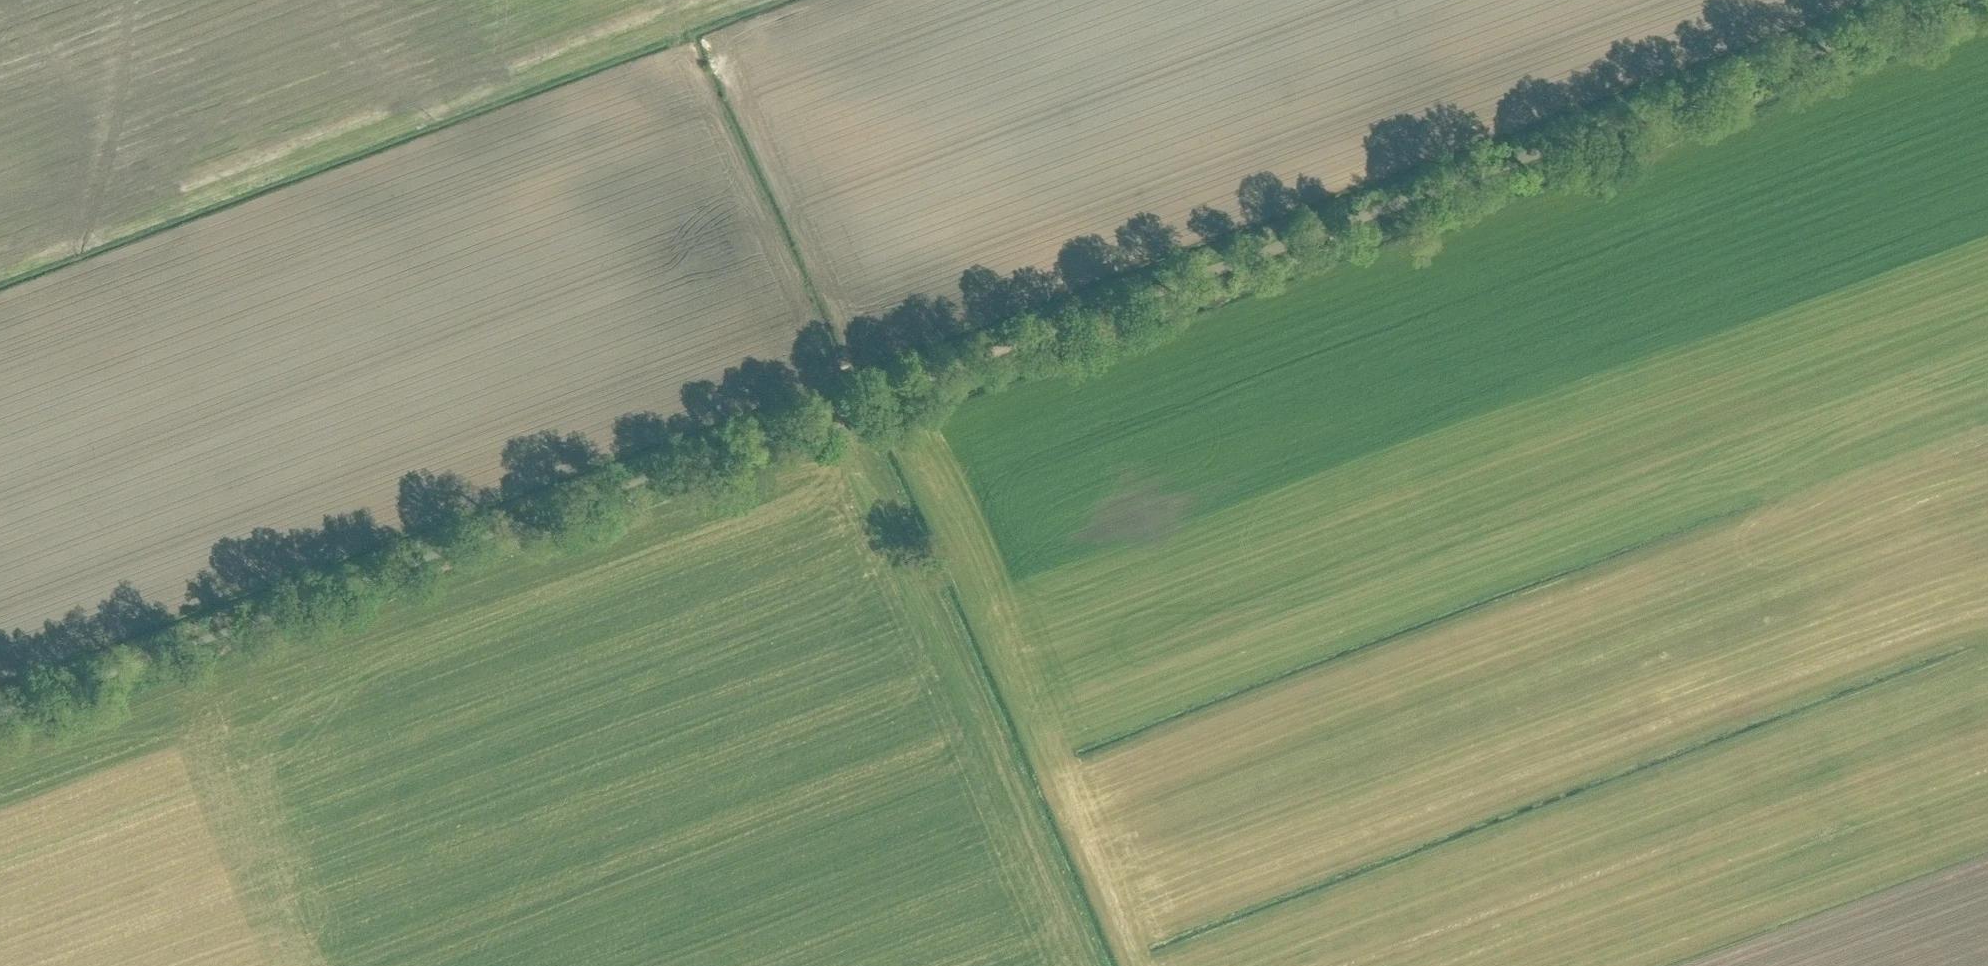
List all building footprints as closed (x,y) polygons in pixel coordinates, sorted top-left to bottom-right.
[(1201,308),(1206,317),(1219,309),(1213,300),(1201,308)]
